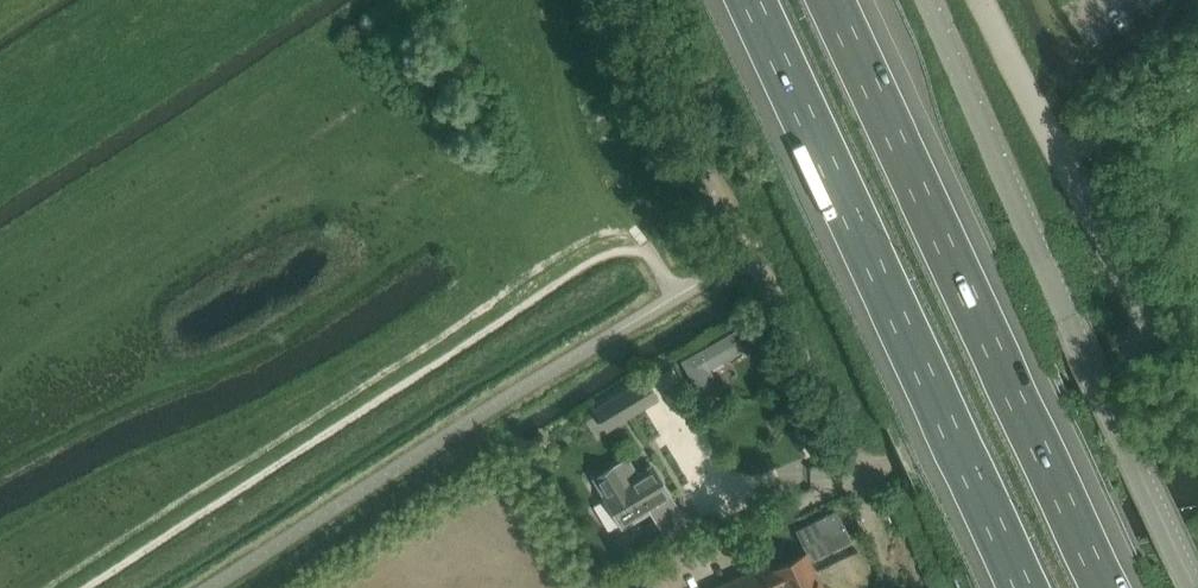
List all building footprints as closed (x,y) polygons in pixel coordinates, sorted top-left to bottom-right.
[(684,365),(703,398),(721,387),(711,370),(744,350),(733,330),(685,358),(688,363),(684,365)] [(657,401),(645,380),(608,402),(620,422),(657,401)] [(603,496),(622,527),(671,498),(652,466),(603,496)] [(877,502),(880,519),(893,516),(890,500),(877,502)] [(836,510),(795,530),(810,561),(851,541),(836,510)] [(805,554),(773,569),(770,562),(715,587),(821,587),(805,554)]
